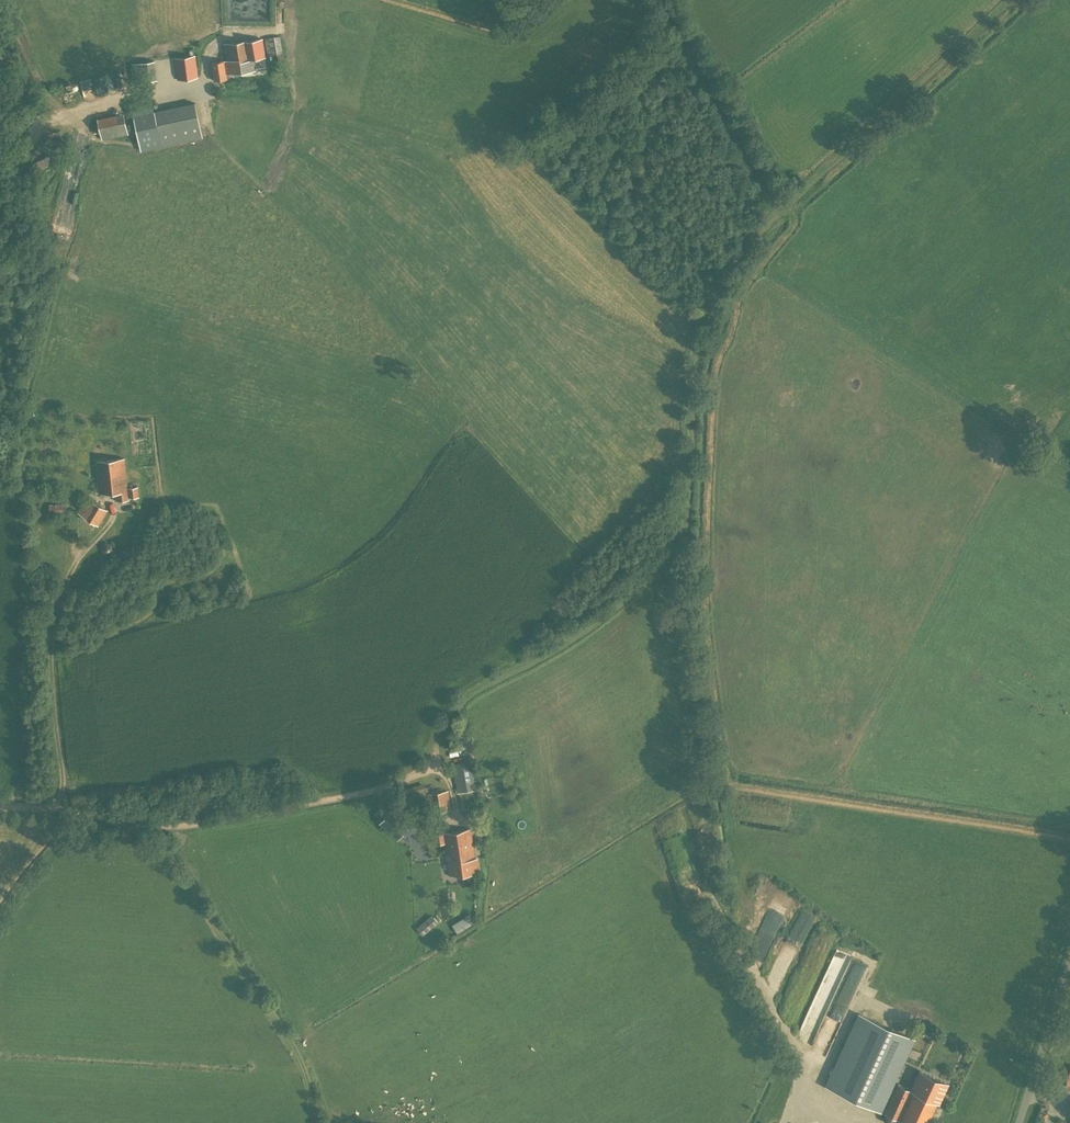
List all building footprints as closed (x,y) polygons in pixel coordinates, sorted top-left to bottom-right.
[(265,38),(267,55),(277,54),(279,61),(284,60),(280,35),(265,38)] [(224,44),(227,60),(212,62),(214,80),(227,78),(226,73),(257,69),(256,58),(265,56),(262,38),(224,44)] [(174,57),(178,80),(198,77),(195,54),(174,57)] [(156,61),(133,64),(135,82),(156,79),(155,68),(157,67),(156,61)] [(91,77),(80,81),(84,94),(95,90),(91,77)] [(154,110),(151,97),(131,101),(139,143),(160,139),(162,146),(203,137),(195,102),(154,110)] [(94,133),(100,132),(102,140),(128,134),(124,112),(98,118),(99,124),(92,125),(94,133)] [(49,154),(33,164),(37,172),(54,162),(49,154)] [(115,491),(116,501),(129,499),(129,497),(139,496),(138,486),(127,487),(124,458),(97,461),(101,493),(115,491)] [(77,511),(99,525),(108,510),(86,497),(77,511)] [(49,504),(49,512),(66,512),(66,502),(62,502),(62,504),(49,504)] [(473,760),(453,764),(462,814),(482,810),(473,760)] [(448,790),(427,794),(430,813),(451,809),(448,790)] [(415,833),(408,826),(409,825),(391,810),(390,811),(381,803),(372,814),(405,844),(415,833)] [(445,842),(447,855),(453,854),(464,852),(464,847),(473,846),(471,828),(434,834),(436,843),(445,842)] [(453,854),(447,855),(450,875),(479,871),(477,857),(475,857),(473,846),(464,847),(464,852),(453,854)] [(468,913),(451,920),(454,928),(471,921),(468,913)] [(432,914),(416,927),(423,934),(438,921),(432,914)] [(827,1086),(879,1111),(913,1037),(861,1013),(827,1086)] [(898,1084),(885,1113),(907,1122),(928,1122),(937,1102),(940,1103),(949,1083),(920,1070),(911,1089),(898,1084)]
